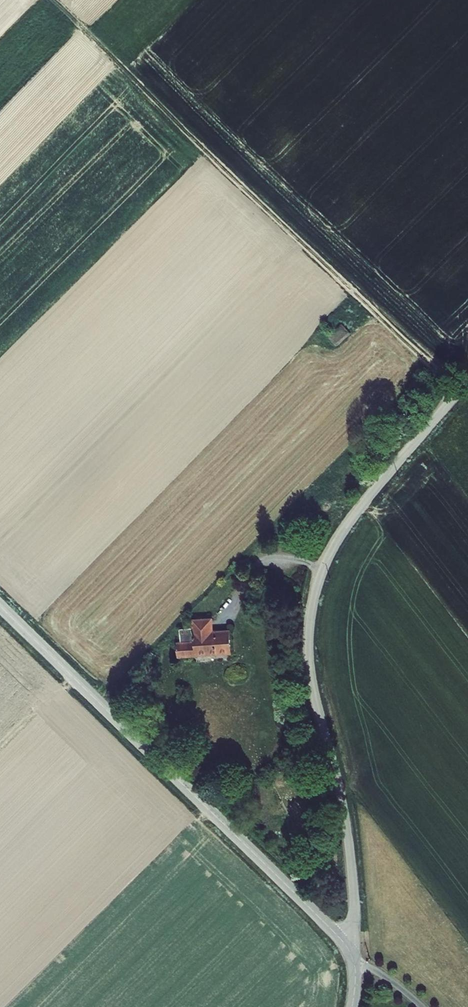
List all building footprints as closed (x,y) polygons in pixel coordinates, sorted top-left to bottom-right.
[(343,322),(329,335),(338,344),(352,331),(343,322)] [(176,641),(177,657),(231,654),(231,631),(214,632),(213,617),(194,619),(195,632),(180,633),(180,640),(176,641)] [(305,849),(292,853),(295,863),(303,860),(303,858),(306,856),(305,849)]
